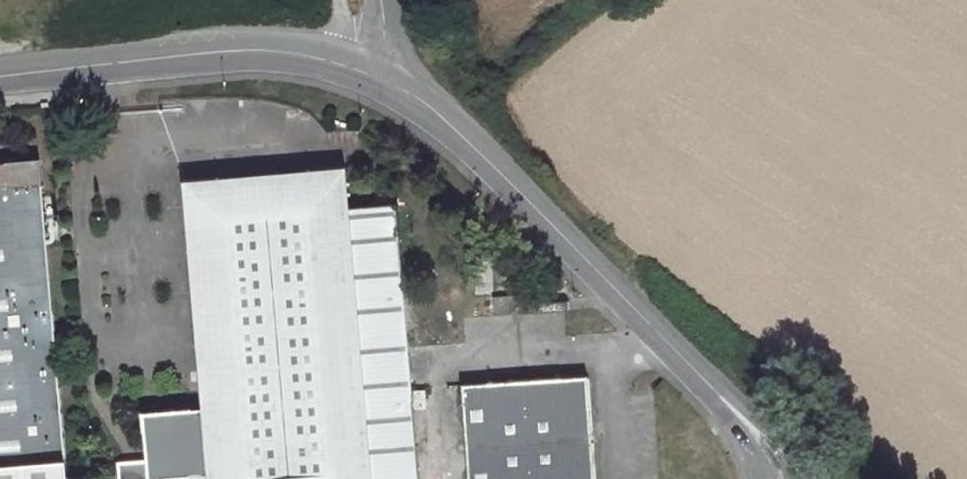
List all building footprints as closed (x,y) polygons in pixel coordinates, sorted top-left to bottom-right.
[(38,161),(0,164),(0,478),(64,478),(38,161)] [(397,204),(351,207),(348,168),(181,182),(199,409),(141,414),(145,462),(116,464),(117,478),(187,478),(187,475),(206,474),(206,478),(418,478),(397,204)] [(501,296),(502,314),(521,311),(519,294),(501,296)] [(472,478),(598,478),(591,375),(465,384),(472,478)]
